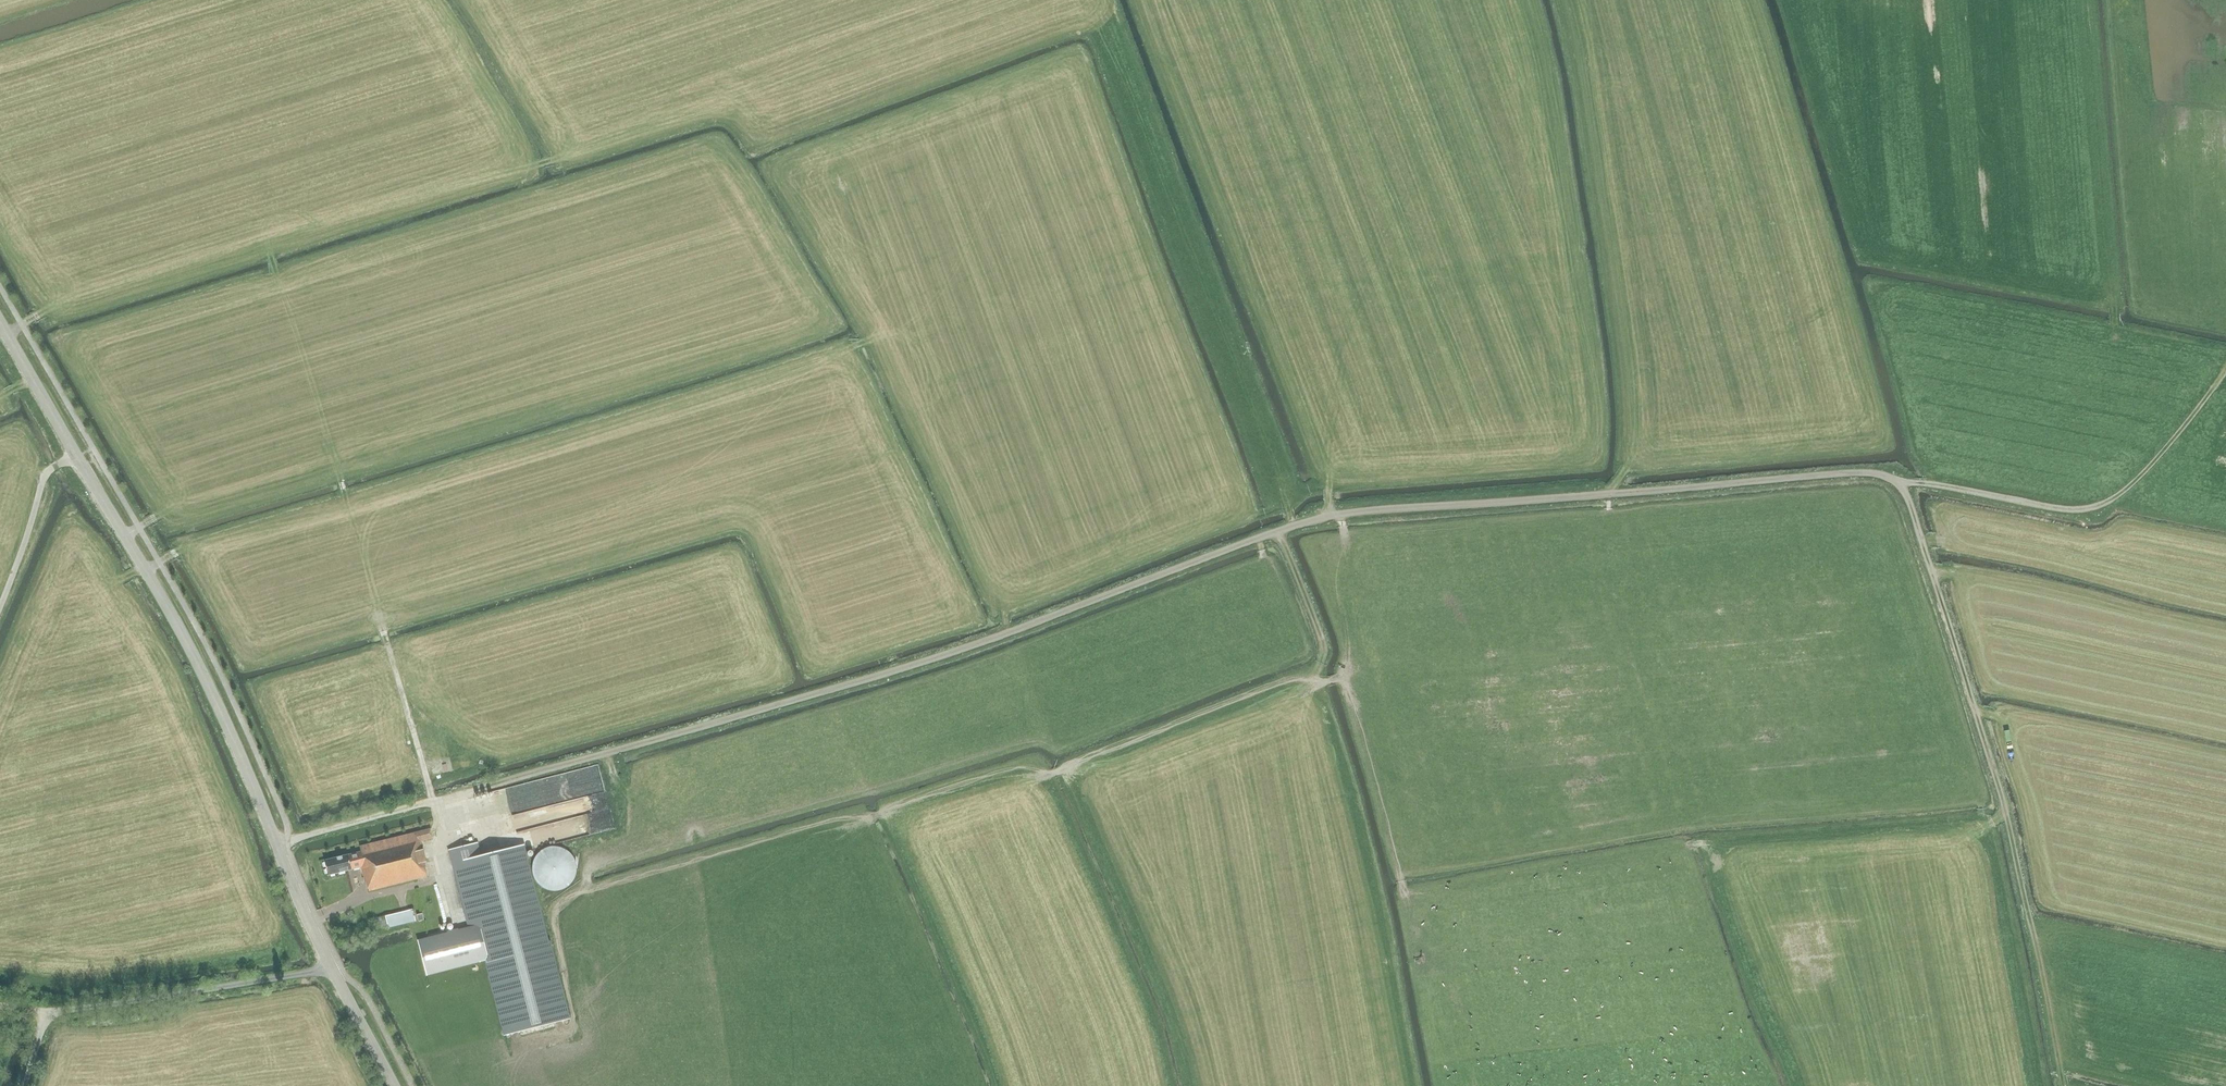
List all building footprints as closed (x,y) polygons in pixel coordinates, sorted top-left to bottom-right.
[(552,832),(584,824),(581,813),(600,809),(600,811),(604,810),(602,800),(597,778),(585,780),(586,785),(579,787),(578,781),(572,782),(570,774),(555,778),(560,801),(565,800),(570,819),(550,823),(552,832)] [(421,841),(433,838),(431,829),(360,846),(361,852),(324,861),(328,875),(362,867),(365,882),(366,881),(369,891),(427,876),(425,867),(427,866),(421,841)] [(478,843),(450,850),(469,929),(419,942),(427,973),(488,959),(506,1034),(567,1018),(548,944),(545,945),(521,847),(482,857),(478,843)] [(550,846),(546,848),(542,849),(539,852),(537,855),(535,858),(533,862),(533,867),(533,870),(533,874),(535,878),(537,881),(539,884),(542,887),(546,889),(549,890),(553,891),(557,891),(561,890),(565,889),(567,887),(569,885),(572,883),(574,879),(576,875),(577,870),(577,865),(576,861),(574,856),(571,852),(567,850),(562,847),(558,846),(554,846),(550,846)] [(389,928),(416,922),(413,909),(386,916),(389,928)]
